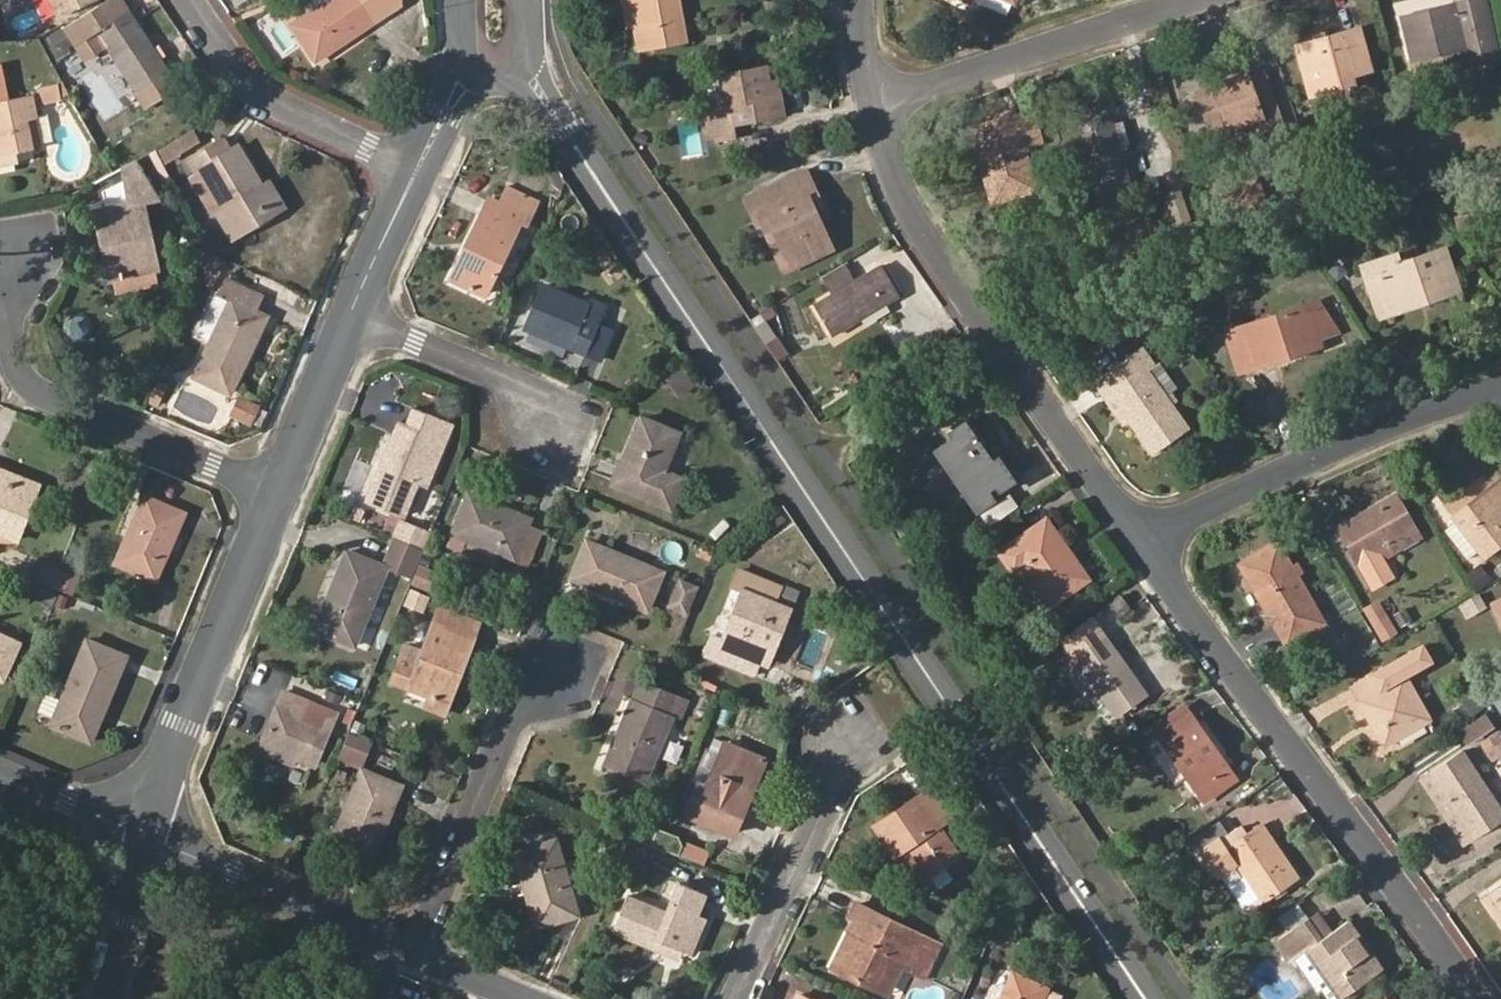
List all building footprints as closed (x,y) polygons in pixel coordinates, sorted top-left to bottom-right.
[(55,14),(89,0),(49,0),(55,14)] [(168,70),(125,0),(100,0),(66,21),(86,54),(108,41),(136,89),(133,90),(143,106),(171,90),(163,77),(168,74),(167,71),(168,70)] [(319,8),(303,19),(293,25),(316,60),(376,20),(364,0),(314,0),(319,8)] [(295,6),(303,19),(319,8),(314,0),(305,0),(295,6)] [(642,22),(634,24),(638,49),(679,41),(673,10),(680,9),(679,0),(638,0),(642,22)] [(1399,3),(1401,10),(1446,0),(1413,0),(1399,3)] [(1485,0),(1465,0),(1401,17),(1412,58),(1440,51),(1450,49),(1453,66),(1498,54),(1485,0)] [(679,41),(686,40),(680,9),(673,10),(679,41)] [(1371,69),(1359,27),(1297,45),(1309,86),(1352,74),(1371,69)] [(1440,51),(1444,68),(1453,66),(1450,49),(1440,51)] [(765,67),(724,74),(730,107),(713,110),(717,139),(736,136),(734,123),(785,114),(782,97),(770,99),(768,81),(765,67)] [(1248,78),(1247,74),(1198,90),(1207,116),(1222,112),(1228,130),(1259,120),(1263,130),(1281,123),(1265,73),(1248,78)] [(1309,86),(1312,97),(1355,84),(1352,74),(1309,86)] [(782,97),(779,80),(768,81),(770,99),(782,97)] [(22,163),(20,149),(31,147),(22,100),(4,103),(0,83),(0,166),(22,163)] [(63,99),(60,83),(40,86),(43,103),(63,99)] [(1113,123),(1107,107),(1075,117),(1099,194),(1130,185),(1120,150),(1132,146),(1125,120),(1113,123)] [(1016,117),(1014,110),(970,124),(979,155),(986,155),(992,172),(986,177),(989,189),(1013,181),(1017,195),(1037,189),(1024,146),(1016,117)] [(680,115),(687,154),(706,150),(699,111),(680,115)] [(1207,116),(1213,135),(1228,130),(1222,112),(1207,116)] [(1024,146),(1043,141),(1034,113),(1016,117),(1024,146)] [(201,139),(195,128),(174,139),(180,150),(201,139)] [(190,160),(198,174),(191,178),(211,212),(215,209),(227,227),(245,218),(249,227),(286,206),(275,189),(267,193),(262,184),(239,144),(231,148),(226,138),(190,160)] [(181,152),(180,150),(174,139),(159,147),(166,160),(181,152)] [(979,155),(986,177),(992,172),(986,155),(979,155)] [(118,169),(123,179),(141,169),(136,160),(118,169)] [(100,192),(104,210),(143,202),(158,199),(141,169),(123,179),(100,192)] [(808,171),(747,199),(752,210),(813,183),(808,171)] [(275,189),(270,180),(262,184),(267,193),(275,189)] [(989,189),(992,201),(1017,195),(1013,181),(989,189)] [(827,212),(813,183),(752,210),(759,225),(762,223),(767,221),(790,268),(833,248),(819,216),(827,212)] [(537,201),(508,188),(501,203),(490,198),(451,278),(484,294),(520,221),(526,223),(537,201)] [(157,271),(143,202),(104,210),(95,212),(110,281),(157,271)] [(227,227),(232,237),(249,227),(245,218),(227,227)] [(785,270),(790,268),(767,221),(762,223),(785,270)] [(1400,262),(1398,254),(1362,265),(1366,280),(1380,277),(1391,312),(1460,291),(1446,247),(1400,262)] [(204,272),(218,278),(223,265),(209,259),(204,272)] [(844,263),(822,275),(834,295),(855,283),(844,263)] [(855,283),(834,295),(816,305),(832,334),(899,294),(883,266),(855,283)] [(110,281),(113,296),(160,287),(157,271),(110,281)] [(1378,316),(1391,312),(1380,277),(1366,280),(1378,316)] [(257,310),(263,296),(227,279),(219,298),(212,295),(195,335),(210,343),(194,378),(230,395),(269,316),(257,310)] [(588,317),(592,307),(543,286),(526,328),(600,359),(613,327),(588,317)] [(1318,340),(1340,333),(1320,301),(1307,305),(1318,340)] [(1318,340),(1307,305),(1225,330),(1238,371),(1287,356),(1285,350),(1318,340)] [(780,363),(790,356),(768,323),(757,330),(780,363)] [(1287,356),(1320,346),(1318,340),(1285,350),(1287,356)] [(1155,366),(1141,347),(1099,377),(1129,419),(1153,453),(1190,428),(1169,397),(1178,391),(1159,364),(1155,366)] [(695,387),(680,366),(664,377),(678,398),(695,387)] [(1094,380),(1123,423),(1129,419),(1099,377),(1094,380)] [(150,401),(160,406),(168,384),(159,380),(150,401)] [(241,392),(232,412),(253,422),(262,403),(241,392)] [(448,431),(441,428),(443,423),(415,411),(409,426),(437,439),(405,515),(411,518),(448,431)] [(665,469),(679,432),(641,416),(613,484),(671,509),(685,477),(665,469)] [(437,439),(409,426),(400,423),(368,500),(405,515),(437,439)] [(949,433),(953,440),(936,450),(977,510),(993,499),(989,491),(996,487),(998,490),(1013,480),(998,457),(991,461),(965,423),(949,433)] [(39,485),(0,470),(0,481),(36,495),(39,485)] [(0,481),(0,535),(16,542),(36,495),(0,481)] [(1493,485),(1454,515),(1458,521),(1446,530),(1469,560),(1482,550),(1485,554),(1500,542),(1500,495),(1493,485)] [(531,519),(469,493),(446,547),(494,567),(500,552),(515,559),(528,526),(531,519)] [(1006,494),(983,511),(991,522),(1013,504),(1006,494)] [(1417,530),(1396,494),(1340,526),(1374,587),(1394,575),(1380,551),(1417,530)] [(155,580),(184,515),(145,497),(116,562),(155,580)] [(1088,578),(1047,518),(1000,551),(1015,572),(1022,567),(1050,605),(1088,578)] [(435,525),(421,520),(414,535),(411,543),(425,549),(435,525)] [(515,559),(533,565),(546,533),(528,526),(515,559)] [(414,535),(399,529),(396,537),(411,543),(414,535)] [(387,567),(413,579),(425,549),(411,543),(396,537),(385,566),(387,567)] [(647,610),(663,571),(588,539),(572,577),(647,610)] [(1325,623),(1279,542),(1241,563),(1277,629),(1288,623),(1297,638),(1325,623)] [(315,629),(355,646),(387,567),(385,566),(347,551),(315,629)] [(774,601),(779,587),(738,570),(733,584),(743,589),(722,640),(713,636),(706,654),(732,665),(736,652),(760,662),(766,665),(789,608),(774,601)] [(689,612),(700,583),(681,576),(670,605),(689,612)] [(788,581),(780,597),(795,604),(802,587),(788,581)] [(56,601),(68,606),(71,598),(60,593),(56,601)] [(1118,619),(1132,609),(1121,594),(1107,604),(1118,619)] [(1493,603),(1500,620),(1500,599),(1493,603)] [(472,639),(479,622),(441,606),(434,623),(472,639)] [(451,675),(457,676),(472,639),(434,623),(421,654),(417,664),(401,658),(393,680),(436,698),(441,700),(451,675)] [(1286,644),(1297,638),(1288,623),(1277,629),(1286,644)] [(19,644),(0,635),(0,679),(2,680),(19,644)] [(1147,692),(1105,635),(1074,656),(1115,714),(1147,692)] [(1337,670),(1354,661),(1337,636),(1315,650),(1324,663),(1329,660),(1337,670)] [(91,742),(127,656),(87,640),(51,725),(91,742)] [(1431,660),(1422,646),(1377,671),(1384,686),(1361,699),(1385,744),(1430,718),(1406,675),(1431,660)] [(401,658),(417,664),(421,654),(405,647),(401,658)] [(732,665),(755,674),(760,662),(736,652),(732,665)] [(375,669),(364,665),(358,679),(369,683),(375,669)] [(1352,686),(1361,699),(1384,686),(1377,671),(1352,686)] [(432,708),(443,712),(457,676),(451,675),(441,700),(436,698),(432,708)] [(651,684),(643,680),(634,700),(643,703),(651,684)] [(651,684),(643,703),(634,700),(606,766),(644,783),(681,697),(651,684)] [(313,765),(335,713),(284,691),(261,743),(282,752),(313,765)] [(1482,710),(1473,696),(1461,704),(1470,717),(1482,710)] [(1153,727),(1160,736),(1192,714),(1185,705),(1153,727)] [(1204,799),(1237,777),(1192,714),(1160,736),(1204,799)] [(1496,728),(1488,715),(1460,734),(1468,746),(1496,728)] [(373,742),(349,731),(341,750),(365,760),(373,742)] [(1490,739),(1500,756),(1500,731),(1490,739)] [(1500,760),(1500,756),(1490,739),(1481,744),(1495,764),(1500,760)] [(256,754),(277,763),(282,752),(261,743),(256,754)] [(757,757),(725,744),(708,785),(699,782),(686,812),(735,833),(745,811),(738,809),(753,768),(757,757)] [(1464,749),(1429,772),(1474,838),(1500,821),(1500,806),(1464,749)] [(362,768),(365,760),(341,750),(338,758),(362,768)] [(762,772),(766,761),(757,757),(753,768),(762,772)] [(745,811),(762,772),(753,768),(738,809),(745,811)] [(373,854),(402,786),(363,770),(335,837),(373,854)] [(1463,845),(1474,838),(1429,772),(1420,778),(1463,845)] [(951,817),(932,788),(875,826),(894,854),(909,845),(928,875),(961,854),(941,823),(951,817)] [(1484,853),(1500,841),(1500,821),(1474,838),(1484,853)] [(1244,835),(1237,825),(1202,850),(1221,877),(1238,865),(1243,875),(1229,884),(1247,913),(1298,877),(1261,824),(1244,835)] [(655,834),(634,826),(630,837),(651,845),(655,834)] [(655,834),(651,845),(655,846),(679,855),(682,848),(677,838),(657,830),(655,834)] [(639,869),(644,871),(655,846),(651,845),(630,837),(620,861),(617,867),(637,874),(639,869)] [(578,913),(557,840),(522,851),(534,890),(527,892),(537,926),(578,913)] [(707,862),(710,854),(685,844),(681,852),(707,862)] [(527,892),(534,890),(522,851),(516,853),(527,892)] [(668,913),(631,898),(616,932),(640,941),(645,931),(682,946),(692,950),(704,920),(697,917),(704,897),(679,887),(668,913)] [(1488,897),(1500,915),(1500,888),(1488,897)] [(1488,897),(1482,902),(1500,929),(1500,915),(1488,897)] [(859,904),(851,917),(856,920),(832,966),(873,988),(888,956),(903,962),(926,974),(939,947),(918,937),(918,932),(859,904)] [(1334,931),(1321,912),(1310,919),(1323,939),(1334,931)] [(1323,939),(1310,919),(1278,940),(1291,961),(1299,955),(1310,948),(1334,982),(1344,996),(1384,968),(1349,921),(1334,931),(1323,939)] [(640,941),(678,956),(682,946),(645,931),(640,941)] [(1299,955),(1323,989),(1334,982),(1310,948),(1299,955)] [(873,988),(888,995),(903,962),(888,956),(873,988)] [(1013,973),(1001,998),(1062,998),(1063,996),(1013,973)]
